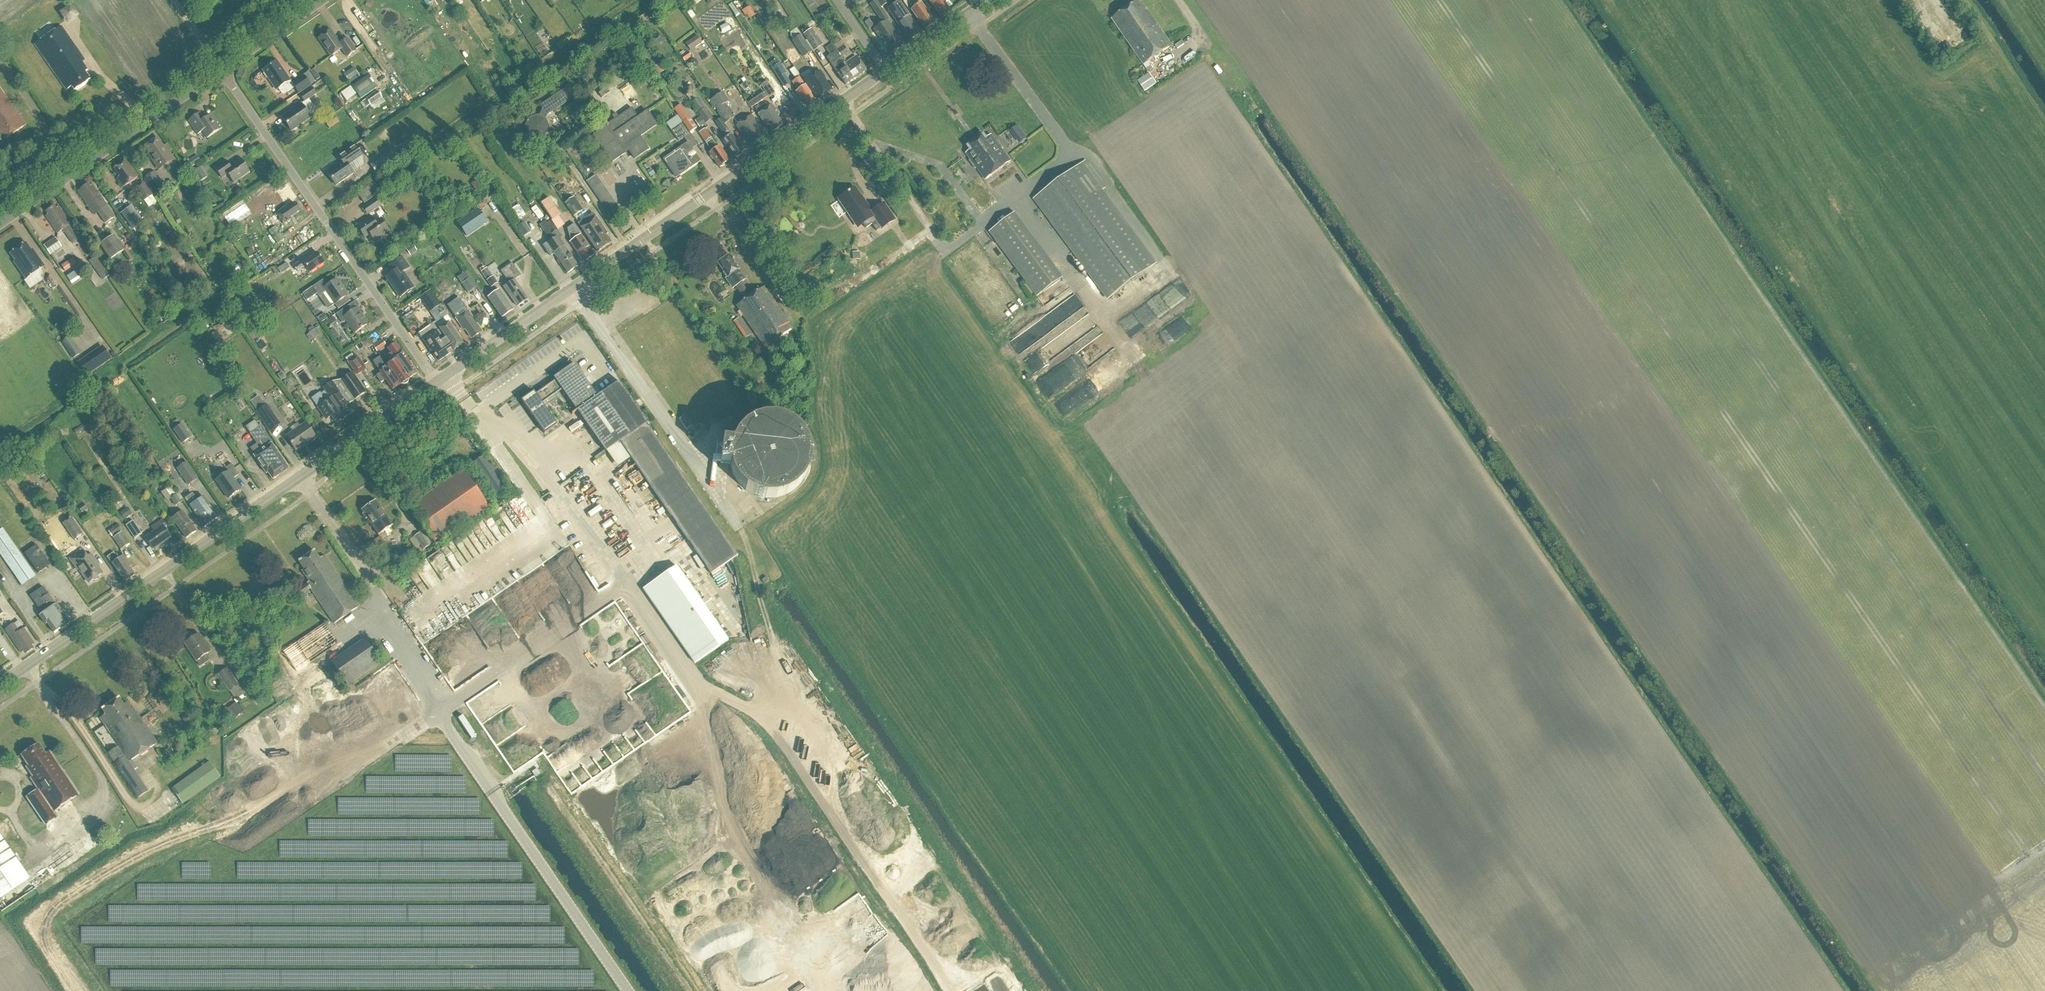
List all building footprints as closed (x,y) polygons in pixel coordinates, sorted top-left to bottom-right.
[(889,10),(896,2),(894,0),(892,0),(885,6),(889,10)] [(941,19),(950,12),(948,9),(952,6),(948,0),(945,2),(944,0),(928,0),(929,1),(941,19)] [(1140,0),(1112,19),(1144,65),(1172,46),(1140,0)] [(883,23),(874,30),(889,52),(891,51),(893,53),(901,47),(899,45),(902,43),(887,21),(889,20),(876,1),(871,5),(883,23)] [(733,3),(729,6),(737,17),(741,14),(733,3)] [(894,19),(909,41),(919,34),(912,25),(914,24),(909,17),(906,19),(902,14),(901,12),(903,10),(898,3),(889,10),(894,16),(893,17),(894,19)] [(911,11),(924,30),(935,23),(921,4),(911,11)] [(741,11),(747,20),(755,15),(749,6),(741,11)] [(71,7),(62,13),(68,22),(77,16),(71,7)] [(718,30),(725,27),(723,21),(716,24),(718,30)] [(88,71),(82,62),(84,60),(61,27),(35,45),(66,91),(72,87),(75,92),(91,81),(85,72),(88,71)] [(811,29),(803,35),(814,51),(822,45),(811,29)] [(331,57),(341,49),(347,57),(356,51),(347,39),(340,44),(331,31),(319,39),(331,57)] [(737,31),(720,41),(724,47),(735,40),(740,47),(745,44),(737,31)] [(699,35),(686,44),(691,51),(704,43),(699,35)] [(845,45),(841,40),(834,46),(837,51),(845,45)] [(856,78),(845,64),(841,58),(848,53),(844,47),(837,51),(830,56),(832,59),(828,61),(835,71),(845,85),(856,78)] [(845,64),(856,78),(866,71),(856,57),(845,64)] [(796,72),(805,68),(801,60),(792,64),(796,72)] [(264,74),(266,78),(268,78),(276,90),(278,89),(282,93),(285,94),(295,88),(299,94),(310,86),(304,76),(292,84),(277,62),(263,71),(264,73),(264,74)] [(771,67),(782,86),(789,82),(784,73),(785,72),(779,62),(771,67)] [(786,67),(789,75),(795,72),(791,64),(786,67)] [(249,74),(254,82),(264,76),(260,68),(249,74)] [(343,75),(348,82),(357,75),(352,68),(343,75)] [(820,72),(805,82),(817,100),(831,91),(822,79),(824,78),(820,72)] [(1138,81),(1145,92),(1157,84),(1150,73),(1138,81)] [(377,89),(368,75),(351,87),(360,100),(377,89)] [(801,98),(807,107),(814,102),(810,95),(811,94),(805,86),(804,86),(798,78),(792,82),(797,91),(795,92),(800,99),(801,98)] [(761,86),(769,97),(775,93),(767,82),(761,86)] [(547,116),(577,95),(571,86),(540,106),(543,110),(539,117),(538,116),(529,119),(525,127),(528,136),(536,139),(544,137),(549,129),(546,120),(545,119),(547,116)] [(732,98),(737,93),(731,87),(726,92),(732,98)] [(5,140),(26,125),(0,88),(0,133),(5,140)] [(312,88),(300,96),(305,102),(282,118),(291,131),(293,130),(295,131),(298,128),(299,126),(311,118),(309,116),(314,113),(315,109),(308,100),(316,94),(312,88)] [(607,88),(598,94),(602,99),(610,93),(607,88)] [(376,92),(365,99),(373,111),(384,103),(376,92)] [(722,93),(711,100),(726,123),(734,118),(725,104),(728,102),(722,93)] [(698,99),(691,104),(705,124),(712,120),(698,99)] [(779,116),(772,105),(767,108),(764,105),(760,108),(759,106),(755,108),(758,114),(767,127),(768,126),(772,133),(783,125),(777,117),(779,116)] [(605,125),(605,126),(607,128),(594,136),(612,163),(629,151),(634,159),(648,150),(639,137),(656,126),(647,112),(638,119),(631,108),(618,118),(615,114),(612,117),(614,120),(607,125),(606,124),(605,125)] [(198,135),(203,131),(208,138),(223,128),(213,114),(205,119),(201,113),(188,121),(198,135)] [(667,129),(678,120),(673,113),(661,122),(667,129)] [(751,116),(736,126),(747,142),(748,140),(752,146),(764,138),(757,128),(759,127),(751,116)] [(682,124),(689,134),(697,128),(690,119),(682,124)] [(721,121),(717,124),(724,134),(728,131),(721,121)] [(689,135),(681,123),(671,131),(678,142),(689,135)] [(1004,143),(1014,137),(1008,128),(998,134),(1004,143)] [(712,138),(705,129),(699,133),(712,152),(710,154),(719,168),(729,161),(720,146),(717,148),(711,138),(712,138)] [(728,148),(734,157),(741,152),(738,146),(739,145),(731,135),(722,141),(727,149),(728,148)] [(998,141),(996,142),(991,136),(987,139),(984,135),(968,147),(971,150),(966,153),(971,160),(969,161),(975,169),(980,165),(985,171),(981,174),(986,180),(1010,162),(1006,156),(1002,158),(997,151),(1002,147),(998,141)] [(158,139),(146,147),(152,156),(150,156),(158,168),(173,159),(169,153),(172,151),(168,145),(164,148),(158,139)] [(688,143),(667,157),(680,176),(701,162),(688,143)] [(342,163),(327,173),(336,186),(353,174),(348,166),(363,156),(355,145),(338,157),(342,163)] [(187,162),(190,167),(199,162),(195,156),(187,162)] [(222,179),(229,174),(235,183),(251,172),(242,158),(231,166),(226,159),(215,167),(222,179)] [(126,161),(115,169),(126,185),(139,176),(133,167),(131,168),(126,161)] [(176,162),(170,166),(174,173),(180,169),(176,162)] [(1035,200),(1108,299),(1156,264),(1102,191),(1105,189),(1085,162),(1035,200)] [(192,173),(199,183),(208,177),(201,167),(192,173)] [(646,172),(650,178),(655,175),(650,169),(646,172)] [(379,175),(383,180),(388,177),(384,171),(379,175)] [(143,179),(155,196),(166,188),(154,172),(143,179)] [(586,182),(610,217),(619,211),(595,176),(586,182)] [(190,192),(184,180),(176,184),(181,196),(190,192)] [(145,182),(135,189),(144,202),(154,195),(145,182)] [(95,215),(98,213),(106,224),(115,217),(108,206),(104,200),(93,185),(91,186),(89,184),(82,189),(84,193),(81,195),(91,209),(95,215)] [(863,200),(862,201),(854,189),(839,199),(858,227),(862,224),(866,229),(872,225),(876,232),(894,220),(885,208),(874,216),(863,200)] [(570,198),(561,205),(571,218),(580,211),(570,198)] [(382,206),(377,199),(363,208),(368,215),(382,206)] [(516,215),(521,212),(516,201),(510,204),(516,215)] [(284,224),(292,219),(291,217),(300,211),(295,203),(288,208),(287,206),(275,215),(272,216),(277,223),(281,220),(284,224)] [(528,206),(534,218),(540,215),(534,203),(528,206)] [(132,205),(120,214),(131,230),(143,221),(132,205)] [(58,234),(63,230),(73,244),(79,240),(69,226),(72,224),(60,207),(57,209),(55,206),(47,211),(49,215),(46,217),(58,234)] [(466,237),(487,223),(477,208),(456,223),(466,237)] [(556,213),(549,216),(554,226),(561,223),(556,213)] [(990,233),(1037,297),(1063,278),(1015,214),(990,233)] [(364,238),(369,235),(375,243),(390,233),(381,219),(375,223),(371,217),(357,227),(364,238)] [(608,235),(596,217),(581,227),(598,253),(611,243),(606,236),(608,235)] [(547,222),(544,224),(542,221),(536,225),(544,238),(553,232),(547,222)] [(516,227),(523,236),(530,231),(523,222),(516,227)] [(570,242),(583,262),(594,255),(579,234),(580,233),(574,224),(567,229),(570,242)] [(554,254),(567,273),(578,266),(559,239),(562,237),(557,230),(551,235),(554,239),(543,246),(550,256),(554,254)] [(95,248),(103,261),(109,257),(111,260),(124,251),(114,235),(95,248)] [(50,255),(62,247),(56,239),(44,247),(50,255)] [(26,243),(11,254),(17,262),(15,263),(27,279),(45,267),(33,250),(32,251),(26,243)] [(504,250),(512,261),(518,256),(510,246),(504,250)] [(416,252),(412,247),(406,252),(409,257),(416,252)] [(317,253),(303,262),(302,261),(294,266),(298,273),(306,267),(310,273),(324,263),(317,253)] [(736,306),(764,348),(792,329),(764,287),(757,292),(756,292),(750,296),(741,283),(745,280),(739,271),(740,270),(730,255),(718,263),(724,273),(724,274),(725,277),(726,277),(727,278),(730,283),(732,282),(735,287),(745,300),(744,301),(736,306)] [(96,257),(90,261),(94,267),(101,263),(96,257)] [(394,272),(386,278),(399,298),(414,288),(403,272),(409,268),(402,257),(389,266),(394,272)] [(65,272),(77,264),(73,259),(62,266),(65,272)] [(278,269),(281,273),(290,268),(287,263),(278,269)] [(501,272),(509,284),(503,287),(517,307),(527,300),(514,281),(521,276),(512,264),(501,272)] [(491,265),(487,268),(494,278),(498,275),(491,265)] [(487,268),(480,273),(486,281),(493,276),(487,268)] [(105,269),(99,273),(103,279),(109,275),(105,269)] [(72,284),(82,278),(77,271),(67,277),(72,284)] [(498,284),(493,277),(487,282),(492,288),(498,284)] [(336,280),(328,285),(324,279),(312,287),(319,297),(323,294),(330,305),(332,306),(334,304),(335,305),(347,296),(336,280)] [(461,285),(467,294),(476,288),(470,279),(469,279),(461,285)] [(499,290),(488,298),(502,318),(513,310),(499,290)] [(430,291),(420,298),(434,318),(444,311),(430,291)] [(456,319),(464,330),(465,329),(472,339),(480,333),(478,330),(479,328),(467,311),(465,312),(461,307),(462,307),(459,302),(450,308),(457,318),(456,319)] [(313,314),(320,311),(317,305),(310,309),(313,314)] [(1082,305),(1055,322),(1059,329),(1087,312),(1082,305)] [(342,323),(346,321),(355,334),(367,325),(355,309),(350,312),(347,307),(336,315),(342,323)] [(444,311),(434,318),(436,321),(435,322),(439,329),(448,323),(451,321),(444,311)] [(326,322),(330,326),(335,322),(331,318),(326,322)] [(750,335),(739,318),(733,322),(744,339),(750,335)] [(435,322),(419,334),(423,340),(438,362),(450,353),(435,332),(440,329),(439,329),(435,322)] [(440,329),(435,332),(450,353),(462,345),(448,323),(439,329),(440,329)] [(312,340),(319,335),(315,329),(314,329),(312,327),(307,330),(309,333),(308,334),(306,336),(309,340),(311,339),(312,340)] [(357,338),(361,347),(368,344),(363,335),(357,338)] [(81,356),(69,338),(62,343),(73,361),(81,356)] [(378,352),(387,346),(383,340),(374,346),(378,352)] [(401,369),(408,379),(416,374),(402,352),(401,352),(395,344),(388,349),(391,354),(387,356),(392,363),(385,367),(384,368),(389,374),(392,372),(393,374),(401,369)] [(79,364),(87,375),(109,359),(101,348),(79,364)] [(348,362),(357,375),(366,369),(357,356),(348,362)] [(385,380),(392,390),(401,384),(401,386),(404,385),(408,383),(409,380),(408,379),(401,369),(393,374),(392,372),(389,374),(384,368),(385,367),(379,358),(373,362),(379,371),(380,373),(376,376),(381,383),(385,380)] [(1047,390),(1075,375),(1069,363),(1041,378),(1047,390)] [(534,392),(521,401),(544,434),(557,425),(542,404),(562,390),(571,403),(576,411),(577,412),(605,452),(606,452),(618,469),(631,459),(711,574),(737,556),(675,466),(646,424),(647,423),(619,382),(597,397),(574,364),(559,374),(556,376),(553,378),(555,381),(536,395),(534,392)] [(300,382),(307,377),(301,369),(295,374),(300,382)] [(365,392),(357,381),(352,373),(343,380),(348,387),(346,388),(354,400),(365,392)] [(316,404),(318,408),(326,419),(331,416),(336,423),(347,415),(342,408),(348,404),(332,382),(324,388),(331,398),(329,400),(327,398),(323,396),(319,397),(317,399),(315,401),(316,404)] [(1056,399),(1063,410),(1079,401),(1072,390),(1056,399)] [(259,397),(250,403),(270,431),(280,424),(266,405),(265,406),(259,397)] [(691,426),(684,416),(679,419),(686,430),(691,426)] [(765,498),(775,498),(785,496),(794,490),(802,482),(807,474),(809,463),(809,453),(806,442),(801,433),(793,426),(784,421),(774,419),(764,419),(754,422),(745,427),(737,434),(725,432),(724,443),(723,442),(720,464),(730,465),(733,475),(738,484),(747,493),(751,494),(755,496),(765,498)] [(297,429),(286,437),(296,451),(316,437),(306,423),(300,427),(298,424),(295,426),(297,429)] [(172,431),(181,444),(190,438),(181,424),(172,431)] [(271,444),(259,427),(250,434),(262,451),(254,456),(267,475),(268,473),(273,480),(289,469),(271,444)] [(470,466),(493,499),(509,488),(487,455),(470,466)] [(217,457),(212,461),(218,471),(224,468),(217,457)] [(178,469),(189,486),(198,479),(187,463),(178,469)] [(228,472),(216,481),(228,499),(241,490),(233,479),(239,475),(231,464),(226,468),(228,472)] [(40,468),(36,471),(41,477),(45,475),(40,468)] [(429,539),(486,509),(465,470),(408,500),(429,539)] [(581,476),(575,479),(585,496),(591,493),(581,476)] [(563,480),(558,483),(564,493),(568,490),(563,480)] [(162,496),(171,490),(166,483),(157,489),(162,496)] [(631,492),(638,502),(642,499),(635,489),(631,492)] [(185,499),(195,513),(194,513),(205,528),(218,518),(208,503),(208,504),(203,497),(197,501),(192,494),(185,499)] [(652,494),(641,502),(650,513),(661,504),(652,494)] [(170,500),(176,508),(182,504),(176,496),(170,500)] [(367,519),(379,536),(393,526),(376,501),(361,511),(364,514),(363,515),(366,520),(367,519)] [(78,507),(85,517),(88,514),(85,510),(87,509),(84,503),(78,507)] [(120,516),(129,512),(126,505),(117,509),(120,516)] [(552,505),(547,508),(552,516),(557,513),(552,505)] [(100,516),(107,513),(103,506),(97,510),(100,516)] [(172,518),(186,538),(196,531),(183,511),(172,518)] [(72,517),(63,523),(74,539),(83,534),(72,517)] [(143,534),(134,520),(126,525),(135,539),(143,534)] [(145,538),(153,549),(170,537),(164,528),(167,526),(163,520),(152,527),(155,532),(145,538)] [(558,527),(562,535),(569,532),(565,524),(558,527)] [(118,525),(109,532),(113,538),(122,531),(118,525)] [(22,585),(35,576),(3,529),(0,531),(0,554),(22,585)] [(131,544),(122,532),(113,538),(122,550),(131,544)] [(370,544),(380,558),(390,551),(380,537),(370,544)] [(26,538),(16,544),(19,547),(28,542),(26,538)] [(575,554),(583,548),(578,541),(570,547),(575,554)] [(37,545),(24,554),(38,574),(50,565),(37,545)] [(325,562),(324,563),(315,551),(300,561),(308,574),(306,575),(316,589),(335,576),(325,562)] [(79,569),(89,583),(102,574),(94,563),(96,562),(91,555),(86,559),(81,552),(70,559),(77,570),(79,569)] [(112,564),(125,582),(135,575),(130,568),(131,567),(124,556),(112,564)] [(676,566),(642,589),(694,664),(728,641),(676,566)] [(47,624),(54,634),(69,624),(60,611),(62,610),(57,604),(56,605),(48,594),(43,587),(30,596),(43,614),(40,616),(46,625),(47,624)] [(24,652),(26,654),(33,649),(32,647),(31,646),(34,644),(24,629),(19,632),(13,624),(5,630),(21,653),(24,651),(24,652)] [(324,624),(283,652),(297,672),(338,644),(324,624)] [(200,667),(209,661),(205,655),(211,652),(200,637),(197,639),(195,636),(184,644),(196,661),(200,667)] [(381,663),(365,639),(332,662),(348,685),(381,663)] [(669,681),(673,678),(668,671),(671,668),(662,656),(654,662),(669,681)] [(226,669),(217,675),(230,692),(238,686),(226,669)] [(106,715),(100,719),(119,746),(109,753),(139,798),(149,791),(129,762),(158,743),(137,712),(135,713),(128,702),(124,705),(119,697),(102,709),(106,715)] [(224,707),(231,715),(240,708),(234,699),(224,707)] [(463,716),(458,719),(471,739),(476,736),(463,716)] [(26,797),(45,825),(57,817),(54,811),(78,795),(50,752),(46,755),(39,744),(22,756),(29,766),(26,768),(33,777),(31,779),(38,790),(26,797)] [(209,762),(171,789),(182,804),(220,777),(209,762)] [(532,772),(536,777),(541,774),(537,769),(532,772)] [(67,824),(79,814),(73,808),(62,817),(67,824)] [(29,878),(0,835),(0,898),(29,878)] [(12,839),(8,842),(14,851),(18,848),(12,839)]
